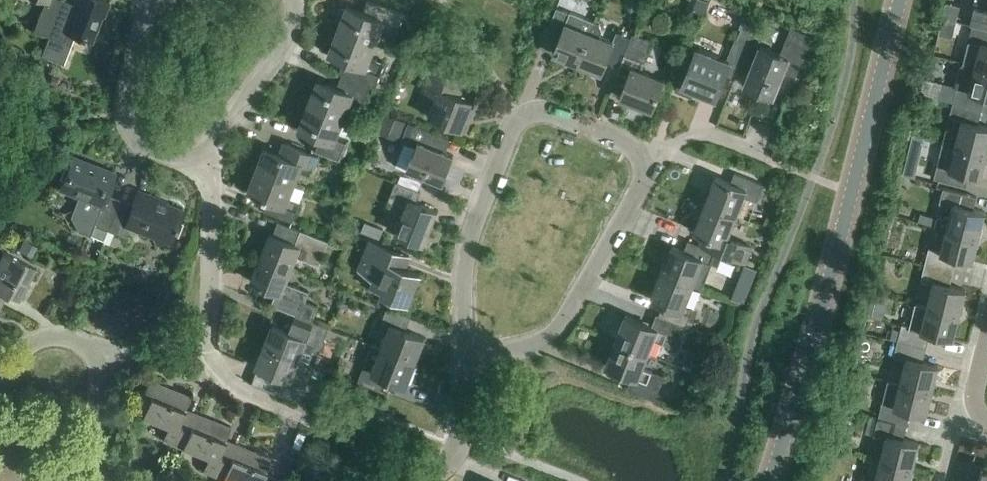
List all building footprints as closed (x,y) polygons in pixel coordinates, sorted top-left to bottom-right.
[(49,37),(63,0),(43,0),(45,1),(33,31),(49,37)] [(63,0),(49,37),(41,56),(63,64),(75,35),(92,42),(102,16),(104,17),(109,3),(101,0),(76,0),(74,5),(63,0)] [(338,30),(375,45),(381,31),(395,37),(404,13),(371,0),(367,0),(362,12),(347,6),(346,8),(341,9),(338,17),(341,21),(338,30)] [(986,29),(986,0),(976,0),(970,25),(972,25),(986,29)] [(553,54),(577,63),(594,22),(570,12),(569,14),(556,8),(545,37),(558,42),(553,54)] [(594,22),(577,63),(602,73),(606,62),(619,67),(630,38),(616,32),(613,42),(599,37),(602,30),(600,24),(594,22)] [(972,25),(968,42),(963,64),(975,67),(986,70),(986,29),(972,25)] [(791,28),(780,54),(760,47),(745,86),(773,97),(783,72),(796,77),(812,36),(791,28)] [(342,74),(370,86),(375,88),(384,64),(370,58),(375,45),(338,30),(328,54),(344,60),(339,73),(342,74)] [(641,71),(653,41),(633,33),(621,64),(631,68),(620,97),(652,110),(664,80),(641,71)] [(674,91),(676,92),(676,89),(692,96),(694,91),(715,100),(725,74),(735,78),(749,44),(735,38),(727,60),(696,48),(685,76),(682,75),(683,72),(682,71),(674,91)] [(975,67),(963,64),(957,87),(953,103),(981,110),(985,96),(986,97),(986,70),(975,67)] [(466,98),(472,83),(431,66),(422,90),(436,96),(428,116),(464,130),(475,101),(466,98)] [(318,80),(308,104),(343,118),(349,103),(361,108),(370,86),(342,74),(336,88),(318,80)] [(943,142),(986,153),(986,126),(978,124),(981,110),(953,103),(949,118),(954,119),(951,130),(946,129),(943,142)] [(343,118),(308,104),(299,128),(317,136),(312,149),(341,160),(349,138),(337,133),(343,118)] [(416,148),(407,168),(443,183),(453,156),(440,150),(445,137),(408,123),(401,142),(416,148)] [(943,142),(939,156),(944,157),(942,167),(937,166),(934,179),(966,187),(969,175),(981,178),(986,154),(986,153),(943,142)] [(265,148),(257,170),(294,184),(299,170),(311,175),(318,156),(285,143),(280,154),(265,148)] [(908,155),(904,173),(915,176),(920,158),(908,155)] [(79,232),(104,241),(119,201),(106,196),(115,173),(73,156),(60,189),(79,197),(71,217),(79,232)] [(294,184),(257,170),(248,192),(263,198),(258,209),(292,222),(299,203),(288,199),(294,184)] [(715,176),(704,204),(736,216),(744,196),(757,201),(763,184),(735,173),(731,183),(715,176)] [(387,202),(405,210),(396,233),(423,243),(436,211),(416,203),(421,191),(396,182),(387,202)] [(937,218),(934,226),(979,237),(985,212),(974,209),(977,197),(944,189),(940,203),(952,206),(950,216),(937,218)] [(119,201),(104,241),(109,243),(113,234),(126,239),(130,227),(153,236),(157,245),(166,241),(170,243),(172,238),(175,236),(174,233),(182,210),(158,201),(159,199),(138,191),(133,206),(119,201)] [(337,195),(335,200),(342,203),(345,195),(342,193),(337,195)] [(699,245),(715,251),(746,264),(753,247),(728,237),(736,216),(704,204),(693,231),(703,235),(699,245)] [(767,218),(764,227),(772,230),(776,222),(767,218)] [(270,234),(260,257),(291,269),(297,256),(319,266),(328,241),(278,221),(273,235),(270,234)] [(375,226),(371,236),(380,240),(384,230),(375,226)] [(929,248),(925,265),(953,272),(957,258),(972,262),(979,237),(934,226),(946,229),(941,251),(929,248)] [(359,269),(374,278),(372,284),(384,289),(382,293),(408,303),(420,274),(404,268),(409,256),(370,241),(359,269)] [(671,247),(661,273),(693,285),(701,265),(708,268),(715,251),(699,245),(688,241),(684,252),(671,247)] [(24,243),(20,251),(32,258),(37,249),(24,243)] [(1,306),(7,295),(19,301),(36,269),(3,252),(0,257),(0,306),(1,306)] [(99,257),(96,264),(105,268),(107,263),(105,259),(99,257)] [(271,305),(296,314),(312,321),(318,306),(305,301),(309,291),(286,282),(291,269),(260,257),(251,281),(276,291),(271,305)] [(744,265),(740,277),(752,282),(757,270),(744,265)] [(933,284),(927,307),(959,315),(965,290),(950,286),(953,272),(925,265),(921,281),(933,284)] [(663,304),(659,315),(684,325),(686,326),(692,309),(685,306),(693,285),(661,273),(651,299),(663,304)] [(871,292),(869,313),(880,314),(882,293),(871,292)] [(927,307),(915,304),(910,326),(902,324),(898,341),(926,348),(930,334),(953,340),(959,315),(927,307)] [(387,334),(382,348),(415,362),(424,338),(412,333),(417,319),(387,308),(378,331),(387,334)] [(273,324),(264,345),(307,362),(309,363),(314,351),(319,352),(321,348),(324,347),(326,341),(325,338),(325,337),(345,345),(349,335),(329,328),(312,321),(296,314),(291,325),(289,324),(285,326),(283,328),(273,324)] [(626,316),(616,341),(648,354),(653,340),(675,348),(684,325),(659,315),(657,314),(652,326),(626,316)] [(648,354),(616,341),(606,366),(632,376),(627,389),(655,400),(664,376),(642,368),(648,354)] [(906,360),(900,382),(932,390),(938,366),(923,362),(926,348),(898,341),(894,357),(906,360)] [(307,362),(264,345),(256,366),(283,377),(277,393),(300,402),(309,377),(302,375),(307,362)] [(415,362),(382,348),(376,363),(367,359),(358,382),(387,394),(393,380),(406,385),(415,362)] [(183,449),(183,448),(197,413),(185,408),(190,396),(149,379),(135,415),(168,427),(163,441),(183,449)] [(888,380),(878,418),(907,425),(910,412),(926,415),(932,390),(900,382),(900,383),(888,380)] [(223,480),(223,479),(237,444),(225,439),(231,426),(197,413),(183,448),(208,458),(203,472),(223,480)] [(912,468),(919,443),(903,439),(907,425),(878,418),(874,435),(886,438),(880,460),(912,468)] [(223,479),(227,480),(276,480),(277,479),(264,474),(271,457),(237,444),(223,479)] [(880,460),(875,480),(909,480),(912,468),(880,460)] [(982,466),(978,480),(986,480),(986,467),(982,466)]
